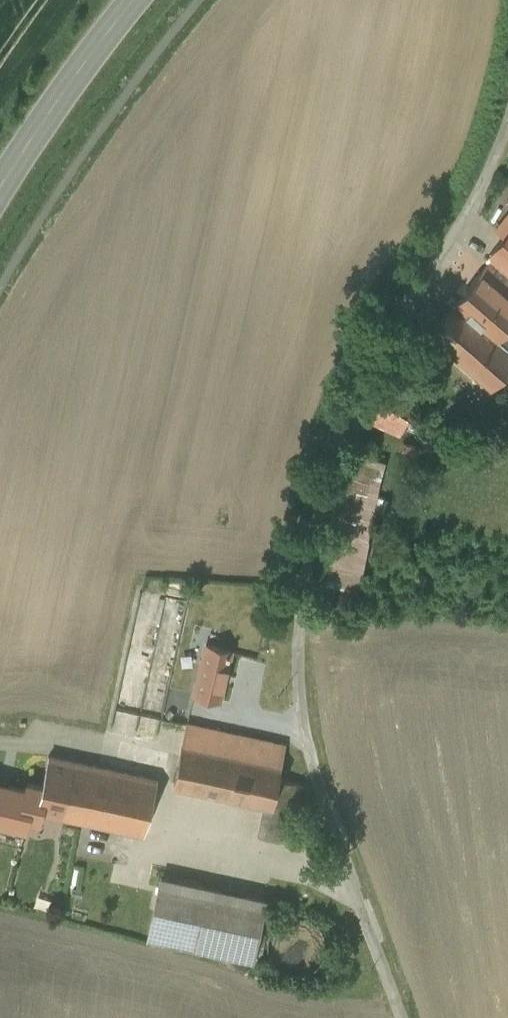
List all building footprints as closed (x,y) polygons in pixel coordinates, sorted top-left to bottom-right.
[(489,263),(507,279),(507,240),(489,263)] [(430,335),(490,387),(507,366),(507,351),(495,340),(507,324),(507,279),(489,263),(488,262),(430,335)] [(230,652),(207,647),(196,693),(219,699),(230,652)] [(284,745),(186,724),(173,786),(265,805),(259,833),(290,840),(302,783),(277,778),(284,745)] [(157,779),(53,757),(46,787),(40,812),(143,834),(157,779)] [(0,783),(0,822),(25,827),(27,818),(38,820),(40,812),(46,787),(28,783),(26,790),(0,783)] [(265,899),(161,877),(148,937),(252,959),(265,899)] [(324,957),(326,946),(324,935),(317,925),(308,919),(296,917),(285,920),(276,926),(270,936),(268,947),(270,958),(277,968),(286,974),(298,976),(309,973),(318,967),(324,957)]
